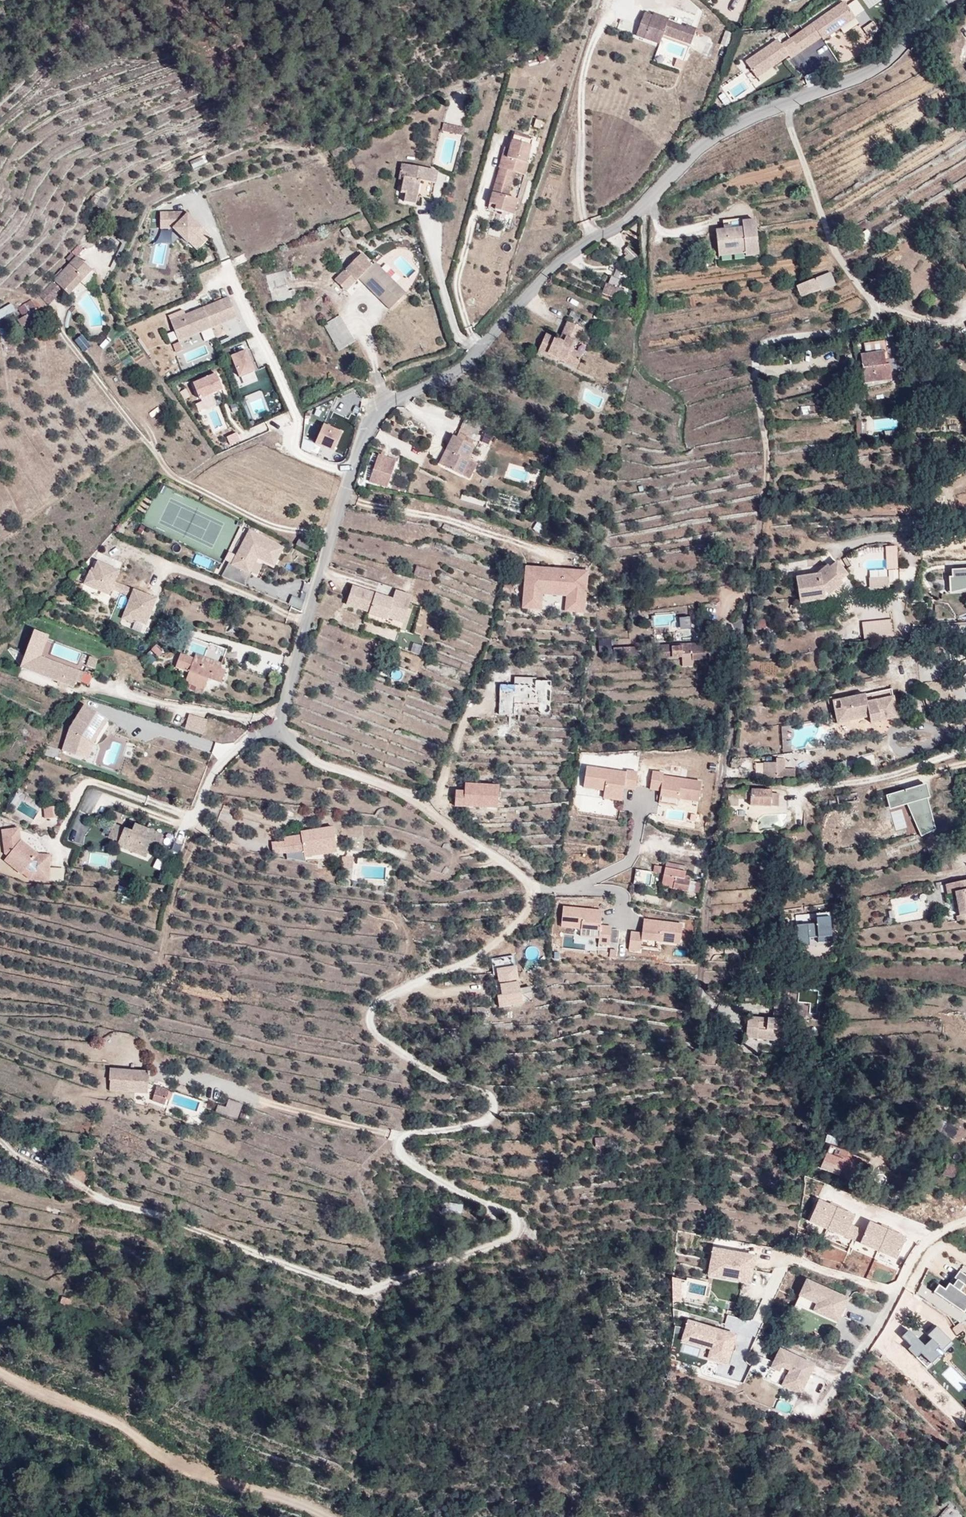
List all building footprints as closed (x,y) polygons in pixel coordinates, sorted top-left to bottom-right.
[(808,19),(798,26),(813,47),(839,29),(844,35),(859,24),(844,2),(812,24),(808,19)] [(663,35),(690,44),(696,29),(686,26),(685,28),(667,22),(669,19),(653,14),(652,16),(644,13),(639,26),(647,29),(644,38),(660,44),(663,35)] [(867,37),(877,30),(872,23),(862,30),(867,37)] [(644,38),(647,29),(639,26),(636,36),(644,38)] [(798,26),(788,33),(803,54),(813,47),(798,26)] [(827,46),(844,35),(839,29),(823,40),(827,46)] [(720,47),(727,49),(730,34),(723,33),(720,47)] [(788,33),(746,62),(757,78),(788,56),(793,61),(803,54),(788,33)] [(776,73),(772,67),(757,78),(761,84),(776,73)] [(744,74),(731,83),(738,93),(751,85),(744,74)] [(536,119),(534,127),(540,129),(542,121),(536,119)] [(443,124),(441,131),(463,136),(465,129),(443,124)] [(514,133),(512,140),(531,146),(533,139),(514,133)] [(502,156),(499,168),(500,168),(489,204),(496,206),(495,210),(513,215),(518,200),(508,197),(515,173),(525,175),(528,163),(526,163),(531,146),(512,140),(509,149),(507,158),(502,156)] [(344,146),(331,151),(333,157),(347,151),(344,146)] [(192,171),(208,164),(204,155),(189,162),(192,171)] [(430,198),(435,171),(401,164),(399,173),(406,174),(405,177),(404,177),(403,181),(401,193),(406,194),(404,202),(416,204),(417,196),(430,198)] [(208,235),(192,220),(191,221),(187,218),(187,213),(160,213),(160,225),(170,225),(170,229),(173,229),(187,242),(191,239),(197,245),(208,235)] [(759,255),(755,220),(742,221),(743,228),(716,230),(718,252),(745,249),(745,253),(745,256),(759,255)] [(488,234),(499,237),(500,230),(489,227),(488,234)] [(166,267),(169,246),(154,243),(150,265),(166,267)] [(628,260),(636,255),(629,244),(621,248),(628,260)] [(72,252),(76,257),(83,250),(79,245),(72,252)] [(70,264),(76,257),(72,252),(65,260),(70,264)] [(389,309),(405,293),(375,263),(372,266),(360,254),(335,280),(346,291),(358,278),(389,309)] [(404,277),(413,272),(404,255),(394,260),(404,277)] [(69,265),(54,281),(61,287),(69,295),(91,271),(76,257),(70,264),(69,265)] [(288,291),(285,278),(290,277),(290,276),(286,271),(267,275),(274,303),(296,297),(294,290),(288,291)] [(831,273),(796,286),(801,298),(820,290),(821,291),(836,286),(831,273)] [(617,287),(619,280),(611,276),(608,285),(606,284),(603,293),(613,296),(616,288),(617,287)] [(55,293),(61,287),(54,281),(39,296),(49,305),(58,295),(55,293)] [(616,288),(613,296),(620,298),(623,290),(617,287),(616,288)] [(179,341),(173,344),(177,352),(183,350),(179,341),(200,333),(211,328),(237,318),(228,297),(203,308),(205,311),(196,315),(194,311),(170,321),(179,341)] [(31,300),(18,309),(23,317),(25,316),(30,324),(39,318),(33,310),(36,308),(31,300)] [(0,310),(0,319),(15,311),(11,304),(0,310)] [(77,311),(72,306),(68,310),(73,315),(77,311)] [(570,309),(567,316),(576,320),(579,313),(570,309)] [(355,341),(340,315),(323,325),(339,351),(355,341)] [(583,329),(567,322),(562,336),(566,338),(564,342),(545,334),(538,352),(576,369),(582,355),(570,350),(574,341),(577,342),(583,329)] [(211,328),(200,333),(204,342),(215,338),(211,328)] [(81,336),(75,341),(84,352),(90,347),(81,336)] [(254,371),(246,351),(231,357),(240,377),(254,371)] [(883,352),(860,355),(864,383),(892,379),(889,365),(885,366),(885,360),(883,352)] [(223,390),(216,374),(193,384),(200,399),(223,390)] [(481,426),(465,419),(461,428),(477,435),(481,426)] [(334,450),(342,432),(324,424),(316,443),(334,450)] [(236,431),(226,436),(230,445),(241,440),(236,431)] [(456,437),(453,436),(446,449),(450,452),(443,466),(463,476),(471,461),(467,460),(474,446),(471,445),(473,440),(459,432),(456,437)] [(439,463),(443,466),(450,452),(446,449),(439,463)] [(396,461),(378,455),(369,481),(387,487),(396,461)] [(477,464),(471,461),(463,476),(469,479),(477,464)] [(539,475),(530,473),(528,480),(537,482),(539,475)] [(536,521),(532,529),(540,532),(543,523),(536,521)] [(283,548),(249,530),(232,565),(229,563),(222,576),(245,586),(251,574),(249,573),(258,557),(274,566),(283,548)] [(301,535),(296,544),(307,550),(312,541),(301,535)] [(885,568),(897,567),(895,544),(884,544),(885,568)] [(196,553),(192,562),(208,567),(211,558),(196,553)] [(90,571),(84,584),(109,595),(111,589),(114,582),(119,571),(97,561),(93,573),(90,571)] [(821,576),(820,574),(796,578),(800,603),(808,602),(807,596),(823,594),(826,592),(828,595),(843,583),(840,580),(848,574),(837,561),(829,568),(821,576)] [(583,610),(584,594),(586,566),(524,562),(522,590),(520,608),(538,609),(539,591),(566,593),(565,609),(583,610)] [(820,574),(821,576),(829,568),(827,565),(819,572),(820,574)] [(417,566),(414,575),(427,579),(430,570),(417,566)] [(897,568),(887,569),(888,582),(898,582),(897,568)] [(952,570),(952,577),(949,577),(950,590),(965,590),(965,586),(965,569),(952,570)] [(356,575),(352,586),(392,599),(395,591),(395,588),(356,575)] [(887,578),(869,579),(869,590),(877,590),(877,588),(888,587),(887,578)] [(114,582),(111,589),(131,597),(134,590),(114,582)] [(395,591),(392,599),(352,586),(346,605),(369,612),(368,614),(386,620),(387,617),(395,620),(398,609),(406,612),(412,596),(395,591)] [(134,590),(131,597),(122,619),(131,623),(132,620),(145,625),(156,600),(134,590)] [(290,596),(288,603),(301,607),(303,600),(290,596)] [(398,609),(395,620),(403,623),(406,612),(398,609)] [(671,625),(670,614),(652,615),(653,626),(671,625)] [(894,637),(893,621),(863,623),(865,640),(894,637)] [(22,668),(74,687),(76,681),(69,678),(72,668),(84,673),(86,666),(94,669),(98,660),(80,654),(77,664),(52,654),(55,644),(45,640),(47,635),(34,630),(26,653),(28,654),(22,668)] [(704,640),(704,643),(705,654),(709,654),(712,653),(711,639),(704,640)] [(705,654),(704,643),(661,646),(658,646),(659,659),(682,658),(682,654),(692,654),(692,661),(706,660),(705,654)] [(216,655),(224,657),(227,650),(212,645),(209,652),(216,655)] [(637,648),(613,649),(614,658),(638,657),(637,648)] [(150,662),(157,657),(152,649),(145,653),(150,662)] [(191,684),(189,688),(203,693),(208,679),(221,684),(226,670),(220,668),(212,665),(194,658),(181,653),(175,667),(189,672),(185,682),(191,684)] [(212,665),(220,668),(224,657),(216,655),(214,661),(196,654),(194,658),(212,665)] [(84,673),(72,668),(69,678),(76,681),(80,683),(84,673)] [(547,713),(549,711),(550,683),(535,682),(536,678),(515,678),(514,686),(500,686),(499,714),(521,715),(521,707),(539,708),(538,711),(541,713),(547,713)] [(865,694),(832,701),(837,724),(869,717),(870,723),(898,718),(893,696),(866,701),(865,694)] [(62,750),(84,757),(89,742),(92,744),(93,744),(108,720),(85,705),(70,729),(62,750)] [(185,728),(203,734),(207,721),(189,715),(185,728)] [(791,724),(780,725),(782,753),(793,752),(791,724)] [(92,744),(89,742),(84,757),(89,759),(93,744),(92,744)] [(764,763),(763,777),(795,778),(795,769),(785,769),(785,759),(776,759),(776,763),(764,763)] [(625,773),(585,768),(582,789),(603,791),(622,794),(623,789),(634,790),(636,773),(625,771),(625,773)] [(697,801),(700,781),(661,776),(662,773),(651,772),(649,789),(659,791),(659,795),(697,801)] [(464,782),(464,787),(453,787),(453,804),(463,804),(496,805),(496,783),(464,782)] [(925,788),(918,789),(921,799),(927,798),(925,788)] [(771,790),(751,789),(751,791),(751,799),(750,805),(778,807),(779,794),(771,793),(771,790)] [(918,789),(892,796),(895,807),(915,802),(917,812),(910,813),(921,836),(936,830),(927,798),(921,799),(918,789)] [(622,794),(603,791),(602,799),(621,801),(622,794)] [(751,791),(728,791),(728,806),(738,806),(738,799),(751,799),(751,791)] [(859,802),(857,792),(836,796),(839,806),(859,802)] [(677,805),(678,798),(659,795),(658,803),(677,805)] [(895,807),(892,796),(886,798),(889,810),(907,806),(910,813),(917,812),(915,802),(895,807)] [(58,806),(45,807),(46,816),(59,815),(58,806)] [(108,838),(119,842),(124,829),(114,824),(108,838)] [(119,842),(148,854),(156,833),(135,825),(132,832),(124,829),(119,842)] [(314,851),(336,848),(333,827),(300,832),(301,835),(284,838),(284,841),(271,842),(273,854),(286,853),(287,858),(306,862),(305,857),(315,855),(314,851)] [(38,854),(20,840),(19,829),(2,831),(5,854),(8,856),(5,860),(22,875),(23,874),(30,880),(36,880),(37,873),(49,873),(50,856),(38,854)] [(148,854),(119,842),(117,846),(146,858),(148,854)] [(354,858),(342,858),(341,868),(353,869),(354,858)] [(685,888),(687,862),(662,861),(661,887),(685,888)] [(653,863),(652,872),(660,873),(661,864),(653,863)] [(50,867),(49,879),(62,880),(63,868),(50,867)] [(650,885),(652,871),(634,869),(633,883),(650,885)] [(49,881),(49,873),(37,873),(36,880),(49,881)] [(945,885),(947,894),(954,893),(959,916),(956,916),(957,922),(965,920),(965,880),(945,885)] [(945,898),(949,914),(955,913),(952,896),(945,898)] [(602,927),(603,912),(564,909),(562,928),(582,930),(601,931),(601,939),(600,945),(611,945),(613,928),(602,927)] [(813,911),(814,920),(794,921),(796,943),(831,941),(829,910),(813,911)] [(682,943),(684,924),(645,920),(643,934),(632,932),(631,950),(642,951),(642,947),(643,939),(662,941),(682,943)] [(601,939),(601,931),(582,930),(582,937),(601,939)] [(661,949),(662,941),(643,939),(642,947),(661,949)] [(499,975),(500,984),(517,982),(516,973),(499,975)] [(517,982),(500,984),(501,992),(497,993),(499,1006),(522,1003),(521,1000),(532,998),(530,987),(518,989),(517,982)] [(748,1016),(746,1038),(790,1042),(794,1006),(774,1004),(772,1019),(748,1016)] [(147,1070),(110,1068),(108,1089),(146,1092),(147,1070)] [(168,1088),(157,1085),(153,1099),(164,1102),(168,1088)] [(242,1103),(228,1099),(226,1107),(217,1104),(215,1111),(237,1118),(242,1103)] [(941,1133),(953,1138),(957,1129),(944,1124),(941,1133)] [(824,1140),(831,1143),(834,1136),(827,1133),(824,1140)] [(607,1137),(595,1138),(595,1146),(607,1145),(607,1137)] [(830,1146),(820,1168),(857,1184),(865,1165),(846,1157),(848,1153),(830,1146)] [(848,1153),(846,1157),(865,1165),(867,1161),(848,1153)] [(947,1162),(942,1174),(953,1178),(958,1167),(947,1162)] [(442,1202),(442,1214),(461,1214),(462,1202),(442,1202)] [(754,1257),(713,1249),(710,1268),(732,1272),(731,1279),(749,1283),(754,1257)] [(732,1272),(710,1268),(709,1275),(731,1279),(732,1272)] [(933,1292),(963,1313),(965,1309),(965,1296),(959,1291),(963,1285),(964,1286),(965,1284),(965,1277),(958,1272),(953,1279),(956,1281),(952,1287),(948,1284),(944,1290),(938,1286),(933,1292)] [(848,1299),(806,1280),(799,1296),(817,1304),(823,1307),(820,1314),(838,1322),(848,1299)] [(65,1303),(62,1317),(74,1318),(76,1309),(65,1303)] [(814,1311),(820,1314),(823,1307),(817,1304),(814,1311)] [(693,1337),(697,1324),(688,1322),(682,1340),(711,1349),(713,1343),(693,1337)] [(952,1329),(957,1336),(965,1331),(965,1330),(960,1322),(952,1329)] [(735,1336),(697,1324),(693,1337),(713,1343),(711,1349),(709,1358),(727,1363),(735,1336)] [(682,1343),(680,1351),(699,1356),(701,1349),(682,1343)] [(814,1365),(780,1349),(773,1363),(781,1366),(789,1370),(782,1386),(800,1394),(814,1365)] [(781,1366),(773,1363),(771,1368),(779,1371),(781,1366)] [(958,1411),(965,1401),(965,1389),(962,1385),(947,1402),(958,1411)]
